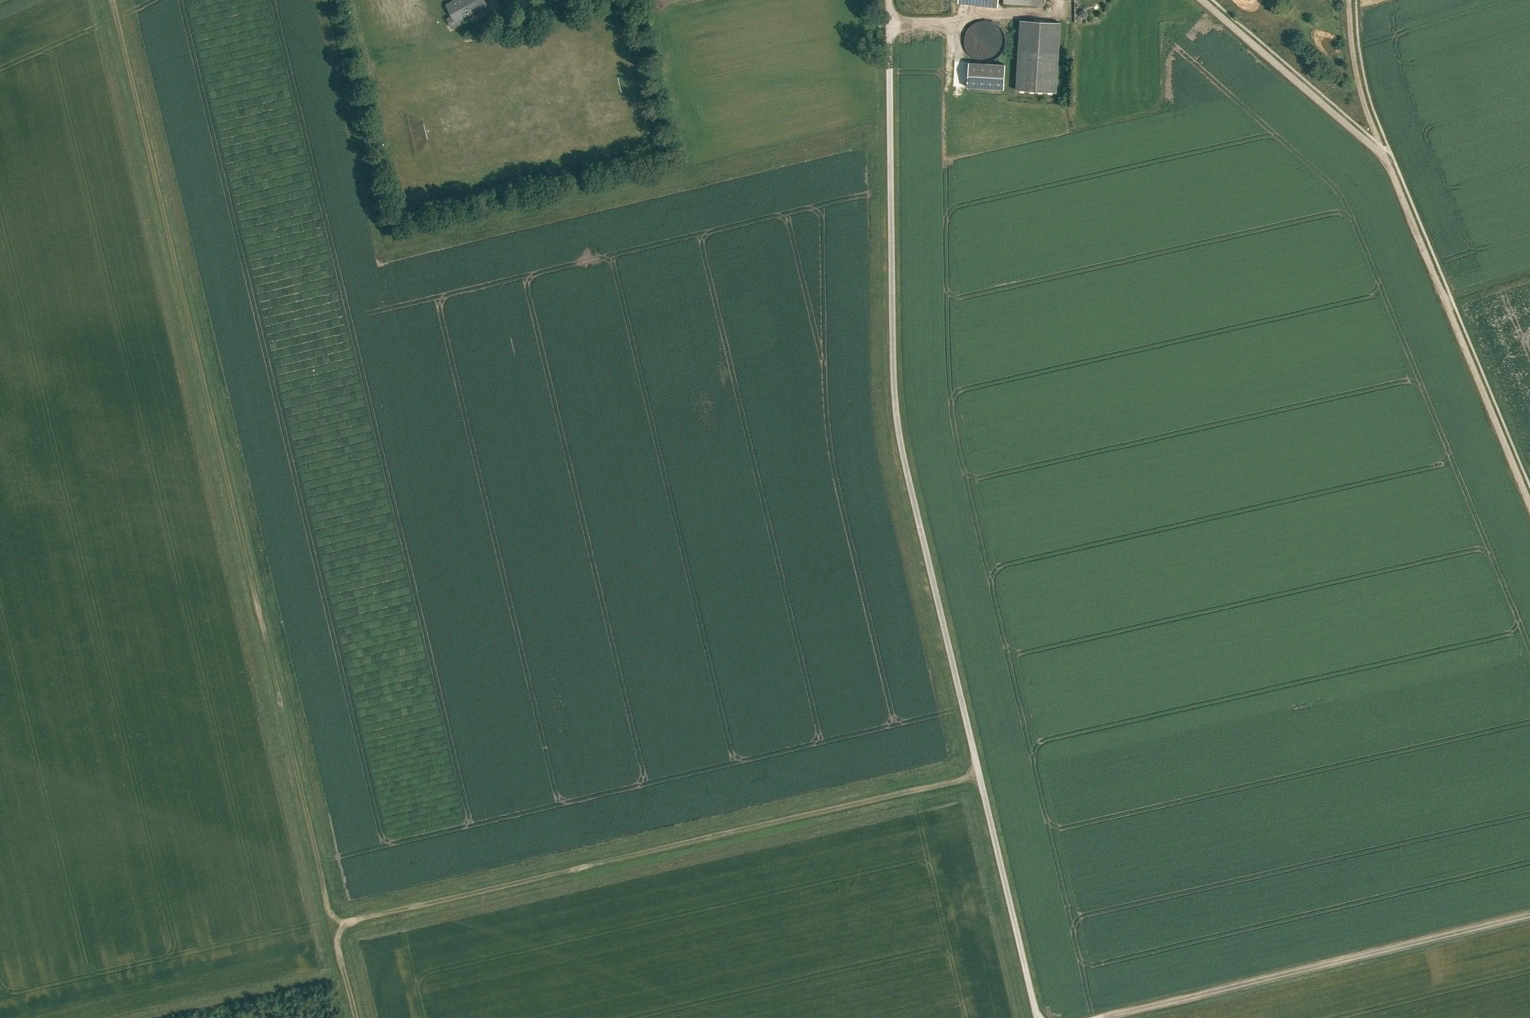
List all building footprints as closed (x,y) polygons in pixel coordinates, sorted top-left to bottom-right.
[(452,15),(447,18),(451,27),(458,23),(456,21),(486,5),(483,0),(452,0),(453,1),(446,4),(452,15)] [(1020,20),(1016,90),(1056,92),(1060,22),(1020,20)] [(1004,89),(1005,64),(968,62),(967,87),(1004,89)]
